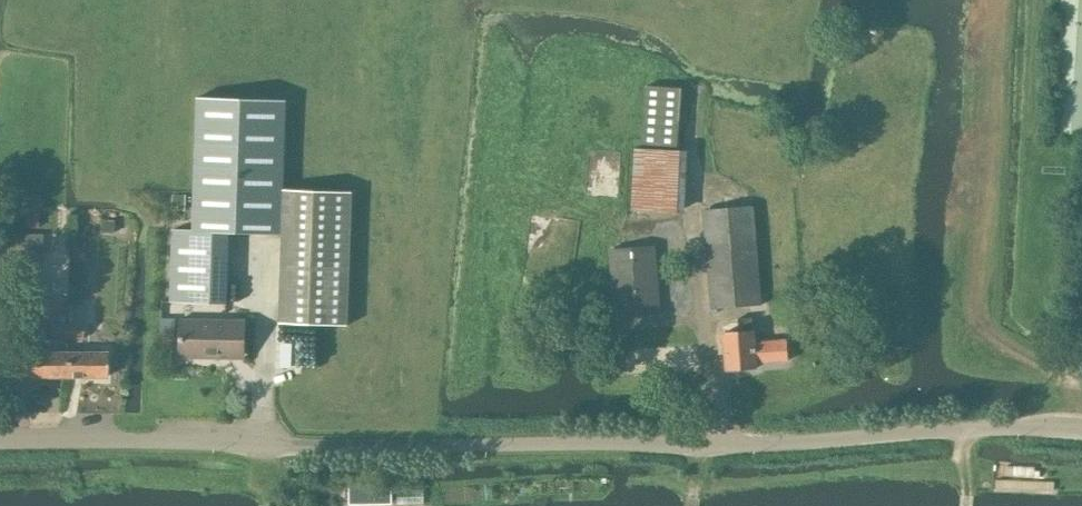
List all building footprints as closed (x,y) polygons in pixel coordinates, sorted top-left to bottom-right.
[(197,97),(194,178),(192,229),(172,229),(170,301),(226,303),(229,232),(283,233),(280,322),(346,324),(351,191),(282,188),(285,100),(197,97)] [(634,147),(632,209),(678,211),(680,149),(634,147)] [(173,195),(173,203),(178,204),(178,210),(185,211),(186,195),(173,195)] [(703,209),(712,307),(761,303),(752,206),(703,209)] [(37,211),(23,211),(24,226),(25,226),(37,226),(37,212),(37,211)] [(102,231),(115,232),(115,222),(102,222),(102,231)] [(614,316),(659,311),(654,246),(610,250),(614,316)] [(26,282),(25,295),(40,295),(41,282),(41,250),(26,250),(26,282)] [(82,304),(67,304),(67,322),(82,322),(82,304)] [(756,362),(787,359),(786,338),(754,341),(753,330),(751,317),(740,318),(741,331),(722,333),(726,369),(756,366),(756,362)] [(243,358),(244,319),(180,318),(179,357),(243,358)] [(65,324),(50,324),(50,339),(65,339),(65,324)] [(82,324),(65,324),(65,339),(83,339),(82,324)] [(26,375),(65,376),(65,353),(26,353),(26,375)] [(65,353),(65,376),(105,376),(105,353),(65,353)]
